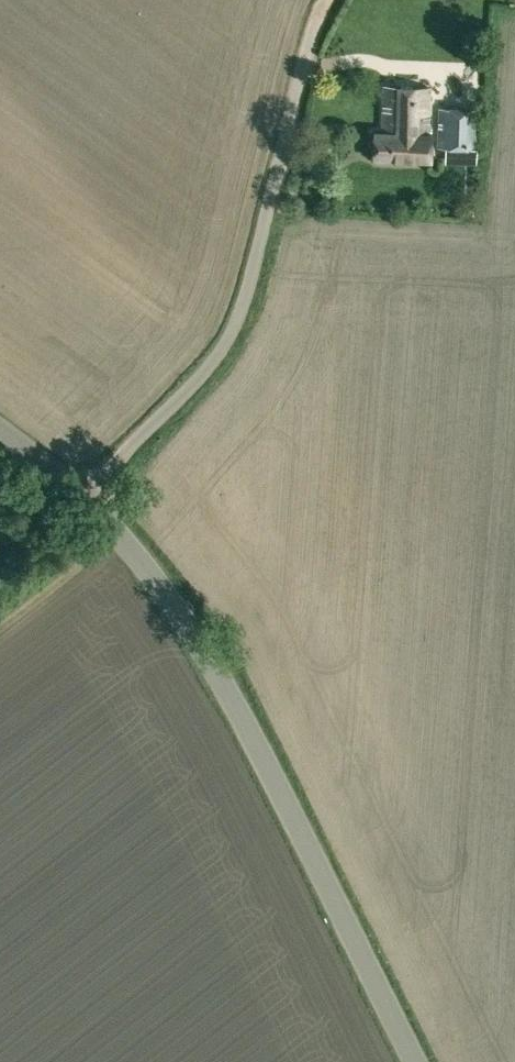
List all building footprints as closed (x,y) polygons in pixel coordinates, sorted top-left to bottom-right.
[(373,158),(430,160),(431,133),(429,132),(431,87),(384,86),(382,131),(374,131),(373,158)] [(442,155),(454,155),(454,147),(479,148),(480,108),(439,107),(437,147),(443,147),(442,155)]
